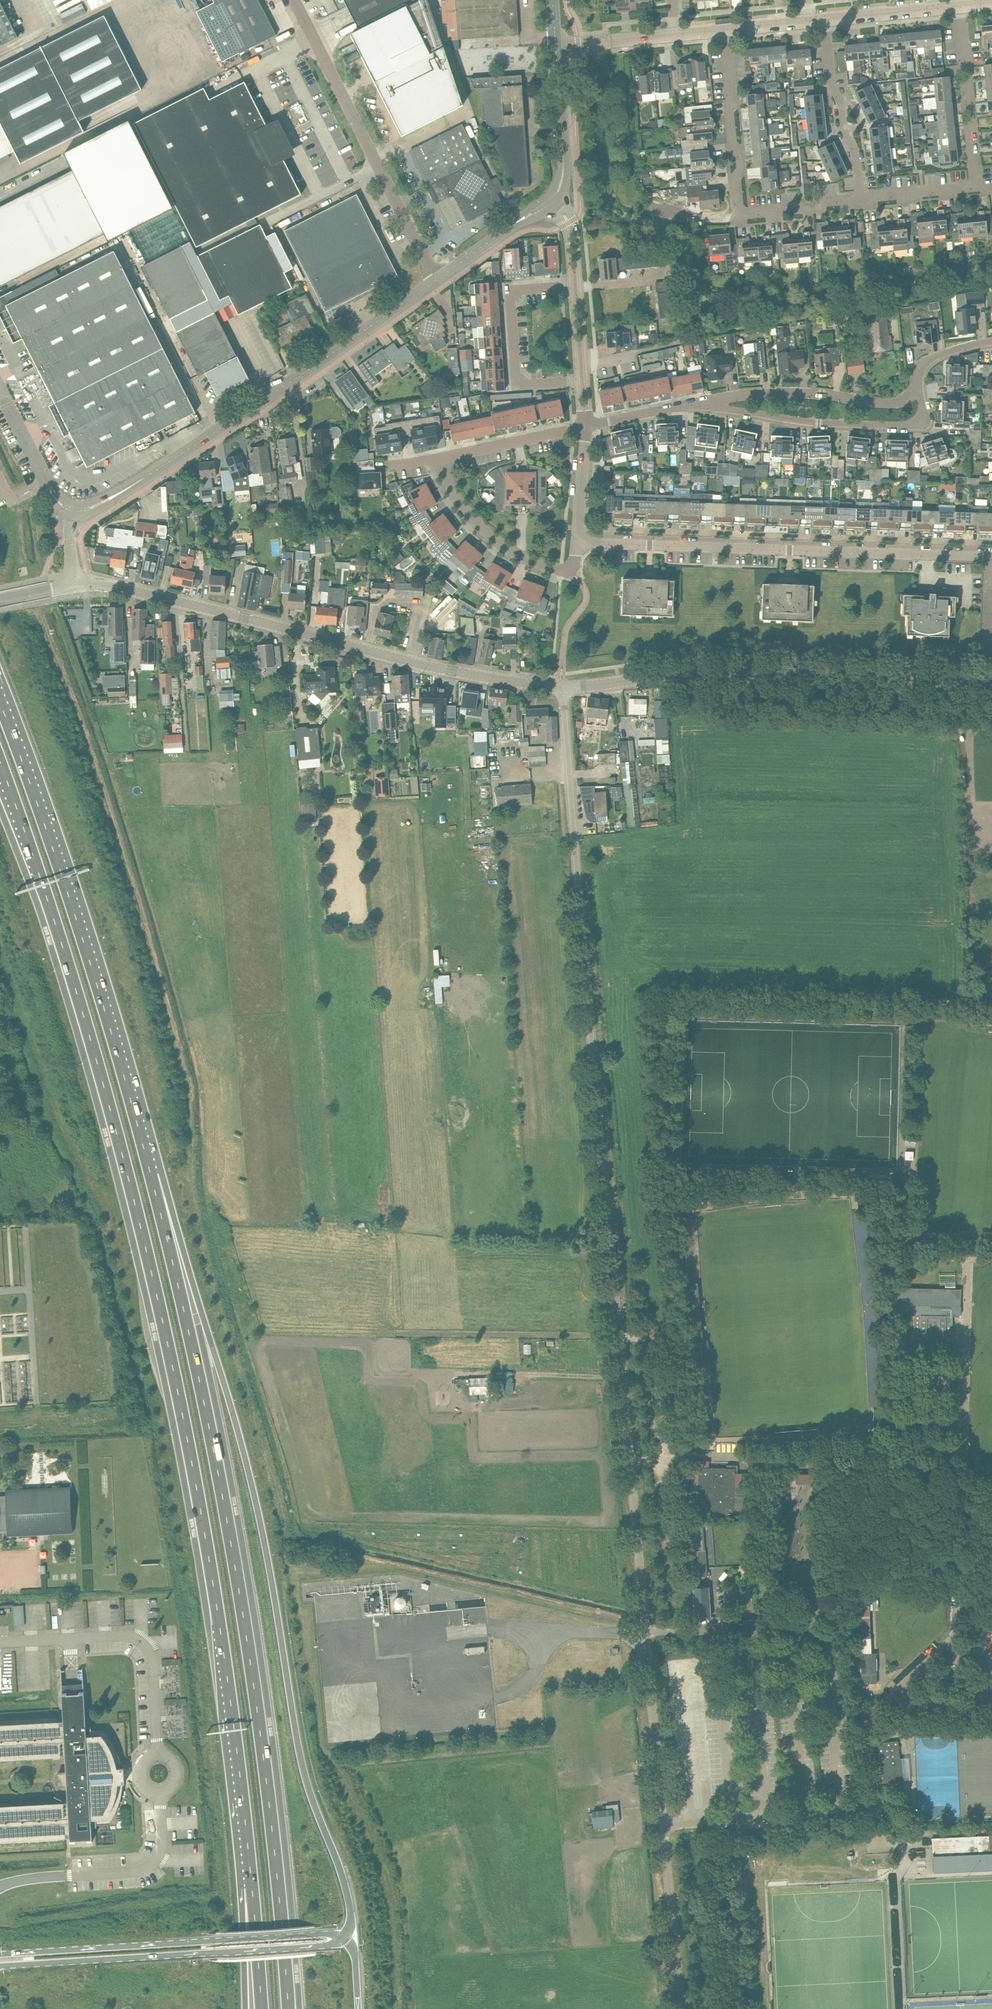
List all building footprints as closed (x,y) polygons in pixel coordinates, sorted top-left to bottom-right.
[(92,11),(98,8),(94,0),(86,0),(92,11)] [(214,3),(196,11),(222,62),(276,35),(258,0),(213,0),(214,3)] [(340,2),(343,0),(346,6),(355,2),(367,26),(350,35),(401,136),(463,105),(428,0),(339,0),(340,2)] [(509,36),(519,35),(516,0),(456,0),(459,39),(509,36)] [(629,0),(616,2),(617,13),(636,11),(636,8),(653,6),(652,0),(629,0)] [(18,37),(17,36),(23,34),(20,29),(15,32),(0,2),(0,46),(18,37)] [(79,122),(142,90),(105,16),(0,69),(0,156),(13,149),(20,163),(83,131),(79,122)] [(981,27),(984,51),(989,51),(988,43),(991,43),(991,26),(981,27)] [(927,31),(930,59),(936,59),(934,46),(941,45),(940,30),(927,31)] [(927,31),(916,33),(917,48),(918,55),(924,54),(924,60),(930,59),(927,31)] [(916,33),(903,34),(906,63),(911,62),(910,49),(917,48),(916,33)] [(906,63),(903,34),(891,35),(893,51),(899,50),(901,63),(906,63)] [(893,51),(891,35),(879,36),(880,42),(882,65),(883,65),(887,64),(886,52),(893,51)] [(880,42),(868,43),(869,59),(876,59),(877,71),(883,71),(883,65),(882,65),(880,42)] [(869,59),(868,43),(856,45),(858,73),(864,73),(863,60),(869,59)] [(858,73),(856,45),(844,46),(846,62),(852,61),(853,73),(853,74),(858,73)] [(787,68),(785,52),(785,46),(772,47),(774,62),(780,61),(782,75),(787,74),(787,68)] [(774,62),(772,47),(760,48),(763,76),(769,76),(767,63),(774,62)] [(763,76),(760,48),(748,49),(750,65),(757,64),(758,77),(763,76)] [(809,49),(797,51),(799,79),(805,78),(804,65),(811,64),(809,49)] [(797,51),(785,52),(787,68),(793,67),(794,79),(799,79),(797,51)] [(692,85),(690,58),(684,59),(685,62),(682,64),(676,65),(677,70),(672,70),(672,78),(675,98),(674,90),(679,89),(679,83),(688,82),(688,85),(692,85)] [(696,85),(696,81),(705,80),(706,86),(711,86),(710,67),(705,67),(704,62),(698,63),(695,61),(695,58),(690,58),(692,85),(696,85)] [(991,77),(991,64),(984,65),(985,77),(991,77)] [(943,67),(931,68),(932,70),(932,76),(944,74),(943,67)] [(658,69),(653,70),(654,89),(659,89),(659,93),(668,92),(669,98),(675,98),(672,78),(668,79),(667,74),(661,74),(658,72),(658,69)] [(654,89),(653,70),(647,71),(648,73),(645,76),(639,77),(640,82),(635,82),(637,101),(642,101),(642,94),(651,93),(651,90),(654,89)] [(492,137),(525,135),(521,75),(470,78),(474,89),(481,88),(483,120),(487,120),(487,127),(491,127),(492,137)] [(934,91),(950,89),(949,77),(920,80),(921,86),(933,84),(934,91)] [(256,217),(301,194),(244,82),(210,100),(204,88),(134,124),(196,247),(203,244),(256,217)] [(859,103),(875,96),(871,85),(854,93),(859,103)] [(950,89),(934,91),(935,98),(922,99),(922,104),(951,101),(950,89)] [(748,108),(776,105),(775,100),(763,101),(762,94),(747,95),(748,108)] [(805,109),(823,107),(821,95),(804,97),(805,109)] [(880,106),(875,96),(859,103),(864,113),(880,106)] [(952,113),(951,101),(922,104),(923,110),(936,108),(936,115),(952,113)] [(696,126),(715,124),(715,119),(712,119),(709,117),(709,111),(704,111),(703,105),(684,107),(685,114),(691,114),(692,123),(696,123),(696,126)] [(776,110),(776,105),(748,108),(749,120),(765,118),(764,112),(776,110)] [(880,106),(864,113),(868,123),(884,116),(880,106)] [(824,117),(823,107),(805,109),(806,119),(824,117)] [(952,113),(936,115),(937,121),(924,122),(925,128),(954,125),(952,113)] [(907,114),(904,115),(899,115),(900,120),(904,120),(905,135),(909,135),(907,114)] [(825,128),(824,117),(806,119),(808,130),(825,128)] [(765,118),(749,120),(751,132),(778,129),(778,123),(765,124),(765,118)] [(428,185),(480,159),(462,124),(410,150),(417,163),(419,162),(421,167),(419,168),(428,185)] [(693,131),(693,134),(687,135),(687,141),(682,142),(682,148),(683,148),(688,148),(704,146),(707,145),(706,139),(712,138),(711,132),(713,130),(716,129),(715,124),(696,126),(697,131),(693,131)] [(954,125),(925,128),(925,133),(938,132),(939,139),(955,137),(954,125)] [(870,140),(888,138),(887,127),(869,129),(870,140)] [(783,128),(778,129),(751,132),(752,143),(767,142),(766,136),(779,135),(784,134),(783,128)] [(826,138),(825,128),(808,130),(809,140),(826,138)] [(24,274),(158,206),(122,135),(0,196),(0,273),(9,268),(15,279),(24,274)] [(525,135),(492,137),(492,142),(512,187),(529,186),(525,135)] [(955,137),(939,139),(939,145),(928,147),(928,152),(956,149),(955,137)] [(888,138),(870,140),(871,150),(889,148),(888,138)] [(767,149),(767,142),(752,143),(753,156),(781,153),(780,147),(767,149)] [(822,161),(838,153),(833,143),(817,150),(822,161)] [(688,148),(683,148),(684,155),(691,154),(692,163),(695,163),(696,167),(714,165),(714,159),(711,159),(708,157),(708,151),(704,151),(704,146),(688,148)] [(889,148),(871,150),(873,161),(890,159),(889,148)] [(956,149),(928,152),(929,157),(931,157),(931,164),(936,166),(941,167),(947,167),(952,167),(957,165),(956,161),(957,161),(956,149)] [(781,158),(781,153),(753,156),(754,167),(760,167),(769,166),(775,165),(775,159),(781,158)] [(838,153),(822,161),(826,171),(842,163),(838,153)] [(503,204),(480,159),(428,185),(428,186),(430,185),(436,196),(434,197),(451,231),(503,204)] [(890,159),(873,161),(874,172),(892,170),(890,159)] [(847,173),(842,163),(826,171),(831,180),(847,173)] [(686,181),(687,182),(677,183),(677,184),(670,184),(671,189),(703,186),(704,186),(706,186),(705,179),(711,179),(710,172),(712,170),(715,170),(714,165),(696,167),(696,171),(692,171),(693,181),(686,181)] [(769,166),(760,167),(761,179),(789,176),(789,171),(776,172),(775,165),(769,166)] [(790,181),(789,176),(761,179),(762,191),(778,189),(777,182),(790,181)] [(703,186),(671,189),(670,189),(671,197),(688,195),(688,199),(694,199),(694,201),(700,200),(701,208),(719,207),(717,191),(704,192),(704,186),(703,186)] [(356,194),(285,231),(325,312),(397,275),(356,194)] [(951,214),(950,209),(937,210),(938,217),(931,217),(932,234),(932,235),(952,233),(952,232),(951,227),(952,227),(950,214),(951,214)] [(971,218),(972,237),(986,235),(985,229),(991,228),(990,210),(977,211),(978,218),(971,218)] [(932,234),(931,217),(924,218),(923,212),(910,213),(910,218),(911,231),(912,231),(918,230),(919,242),(933,241),(932,235),(932,234)] [(963,213),(951,214),(950,214),(952,227),(951,227),(952,232),(959,232),(959,238),(972,237),(971,218),(964,219),(963,213)] [(835,227),(837,245),(838,251),(861,248),(859,236),(857,237),(855,218),(841,220),(842,226),(835,227)] [(911,231),(910,218),(898,219),(898,226),(891,226),(893,244),(893,251),(914,249),(912,231),(911,231)] [(893,244),(891,226),(885,227),(884,220),(871,222),(872,234),(869,235),(871,249),(880,248),(880,245),(893,244)] [(837,245),(835,227),(828,228),(828,221),(814,223),(815,231),(816,241),(823,240),(824,246),(837,245)] [(198,256),(223,307),(232,303),(238,315),(292,288),(284,273),(293,268),(275,232),(266,237),(260,224),(198,256)] [(803,238),(796,239),(797,257),(811,256),(810,249),(817,248),(816,241),(815,231),(802,232),(803,238)] [(789,233),(775,234),(777,253),(784,252),(785,263),(798,262),(797,257),(796,239),(789,240),(789,233)] [(737,256),(736,245),(729,246),(728,234),(708,236),(710,254),(718,253),(718,254),(724,254),(725,269),(739,267),(737,256)] [(777,253),(775,234),(763,236),(763,242),(756,243),(758,261),(778,259),(777,253)] [(758,261),(756,243),(750,243),(749,237),(736,238),(736,245),(737,256),(744,256),(745,262),(750,262),(751,266),(753,268),(758,267),(758,261)] [(214,312),(223,307),(198,256),(188,260),(181,246),(143,266),(199,376),(206,373),(217,395),(248,379),(214,312)] [(559,275),(557,246),(543,247),(544,264),(542,264),(542,263),(534,263),(535,276),(559,275)] [(518,248),(504,249),(506,278),(530,277),(530,276),(529,263),(522,264),(522,266),(519,266),(518,248)] [(2,297),(0,297),(0,316),(14,343),(22,338),(87,467),(195,412),(114,251),(61,278),(56,269),(2,297)] [(663,254),(602,260),(599,260),(601,280),(616,278),(615,270),(664,266),(663,254)] [(500,274),(499,261),(491,261),(492,274),(500,274)] [(481,294),(497,293),(497,282),(474,284),(475,295),(481,294)] [(654,314),(669,312),(666,287),(651,289),(654,314)] [(959,334),(961,334),(961,335),(967,335),(967,333),(975,332),(973,308),(972,308),(972,304),(984,303),(983,291),(965,293),(966,305),(967,305),(967,309),(957,310),(959,334)] [(293,321),(282,326),(277,329),(286,348),(303,340),(302,337),(305,335),(307,338),(315,334),(306,317),(315,312),(306,293),(285,304),(293,321)] [(497,293),(481,294),(482,305),(498,304),(497,293)] [(938,301),(928,303),(929,310),(939,309),(938,301)] [(499,315),(498,304),(482,305),(483,316),(499,315)] [(417,347),(428,339),(437,351),(447,344),(443,337),(446,335),(443,331),(445,329),(443,326),(445,324),(442,320),(445,318),(439,309),(438,309),(426,318),(424,316),(427,320),(413,330),(411,328),(411,329),(416,337),(412,340),(417,347)] [(499,315),(483,316),(483,326),(500,325),(499,315)] [(886,316),(868,318),(871,351),(892,349),(891,335),(888,335),(886,316)] [(931,343),(938,342),(936,320),(923,322),(923,328),(915,329),(917,346),(931,345),(931,343)] [(630,345),(630,351),(638,349),(637,343),(631,344),(630,334),(634,334),(633,324),(614,326),(614,332),(606,333),(608,347),(630,345)] [(500,325),(483,326),(477,327),(478,338),(484,337),(500,336),(500,325)] [(778,327),(780,337),(788,336),(786,326),(778,327)] [(727,350),(736,349),(734,333),(725,334),(727,350)] [(649,334),(650,344),(658,344),(657,334),(649,334)] [(501,347),(500,336),(484,337),(485,348),(501,347)] [(697,341),(699,347),(705,345),(703,339),(697,341)] [(408,349),(402,353),(393,342),(393,343),(383,350),(382,348),(382,349),(368,359),(368,358),(367,359),(368,360),(366,362),(365,361),(358,366),(373,387),(380,382),(375,375),(392,363),(398,372),(415,359),(408,349)] [(744,356),(745,365),(746,375),(760,374),(759,370),(766,369),(765,359),(763,342),(753,343),(754,355),(744,356)] [(839,364),(837,347),(829,348),(828,346),(824,346),(824,349),(822,349),(823,353),(814,354),(816,365),(815,365),(816,369),(816,373),(819,373),(820,375),(826,374),(826,372),(832,371),(832,365),(839,364)] [(458,367),(457,347),(448,347),(449,367),(452,367),(458,367)] [(501,347),(485,348),(486,359),(502,358),(501,347)] [(670,352),(669,348),(661,350),(662,355),(663,355),(664,358),(670,357),(669,352),(670,352)] [(466,360),(471,360),(471,349),(461,350),(461,360),(466,360)] [(802,351),(778,353),(780,373),(797,372),(797,367),(804,366),(803,356),(802,351)] [(978,361),(978,351),(960,355),(960,356),(961,356),(961,361),(978,361)] [(706,356),(708,370),(709,380),(711,380),(712,381),(717,381),(717,379),(723,379),(722,372),(732,371),(731,361),(730,357),(721,358),(721,355),(706,356)] [(502,358),(486,359),(479,359),(479,370),(503,368),(502,358)] [(864,371),(863,361),(847,364),(848,374),(864,371)] [(945,375),(967,376),(967,365),(959,364),(953,363),(953,364),(945,364),(945,375)] [(687,368),(689,374),(692,391),(703,388),(701,378),(704,378),(702,372),(700,373),(700,372),(699,372),(697,365),(687,368)] [(503,368),(479,370),(473,370),(474,381),(481,381),(504,379),(503,368)] [(692,391),(689,374),(678,377),(682,393),(692,391)] [(967,376),(945,375),(945,386),(952,386),(952,387),(958,387),(958,386),(971,387),(971,376),(967,376)] [(368,395),(360,384),(354,376),(339,386),(353,406),(368,395)] [(599,391),(602,407),(624,402),(624,401),(628,401),(670,392),(671,395),(667,377),(599,391)] [(678,377),(668,379),(668,377),(667,377),(671,395),(682,393),(678,377)] [(504,379),(481,381),(482,392),(504,390),(504,379)] [(433,384),(422,392),(427,399),(443,397),(438,391),(433,384)] [(450,396),(440,399),(442,405),(452,403),(452,402),(451,398),(450,396)] [(495,429),(520,424),(537,421),(537,420),(541,419),(541,420),(563,415),(560,400),(492,414),(495,432),(496,432),(495,429)] [(941,411),(963,412),(964,401),(955,401),(955,400),(950,400),(942,400),(941,411)] [(963,412),(941,411),(941,422),(949,422),(949,423),(955,423),(963,423),(963,412)] [(481,418),(485,435),(495,432),(492,414),(491,414),(491,416),(481,418)] [(421,418),(426,447),(438,445),(435,430),(441,429),(439,415),(421,418)] [(403,421),(406,435),(412,434),(414,448),(426,447),(421,418),(403,421)] [(471,421),(474,437),(485,435),(481,418),(471,421)] [(403,421),(386,424),(390,452),(402,450),(400,436),(406,435),(403,421)] [(460,423),(464,439),(474,437),(471,421),(460,423)] [(464,439),(460,423),(449,425),(453,441),(464,439)] [(667,445),(666,423),(655,424),(656,432),(655,432),(655,437),(656,437),(656,446),(667,445)] [(666,423),(667,445),(678,445),(678,436),(679,436),(678,430),(677,423),(666,423)] [(706,446),(708,424),(697,423),(696,431),(695,437),(696,437),(695,445),(706,446)] [(378,454),(390,452),(386,424),(385,424),(385,426),(374,428),(376,439),(373,439),(374,449),(377,448),(378,454)] [(708,424),(706,446),(717,448),(718,439),(718,440),(719,434),(718,434),(719,426),(708,424)] [(312,441),(313,441),(314,454),(330,453),(334,453),(333,436),(335,436),(337,437),(338,437),(341,434),(340,430),(337,427),(333,427),(331,429),(329,429),(312,430),(313,439),(311,439),(312,441)] [(621,430),(626,451),(627,455),(642,452),(640,443),(636,444),(635,441),(636,441),(634,435),(632,428),(621,430)] [(741,453),(746,431),(735,429),(734,436),(733,436),(732,442),(731,450),(741,453)] [(626,451),(621,430),(610,432),(612,440),(611,440),(613,446),(615,454),(626,451)] [(746,431),(741,453),(741,457),(750,459),(751,458),(752,455),(754,447),(755,447),(756,441),(755,441),(757,433),(746,431)] [(781,458),(782,436),(771,435),(771,443),(770,443),(770,449),(771,449),(770,457),(781,458)] [(829,435),(818,436),(820,458),(831,457),(830,449),(831,449),(830,443),(829,435)] [(793,436),(782,436),(781,458),(792,458),(793,450),(793,444),(793,436)] [(820,458),(818,436),(807,436),(808,444),(807,444),(807,450),(808,450),(809,458),(820,458)] [(856,459),(859,437),(848,436),(847,443),(846,449),(847,449),(846,458),(856,459)] [(870,438),(859,437),(856,459),(867,460),(867,473),(869,473),(869,480),(875,481),(876,468),(876,456),(868,456),(868,452),(869,452),(870,446),(869,446),(870,438)] [(931,440),(938,461),(940,466),(953,462),(955,461),(956,460),(957,458),(957,456),(957,453),(956,452),(955,450),(953,449),(951,449),(948,449),(947,450),(945,444),(944,444),(942,437),(931,440)] [(278,440),(279,450),(282,464),(296,462),(294,451),(296,451),(294,438),(278,440)] [(896,462),(897,440),(886,439),(886,447),(885,447),(885,452),(881,452),(881,461),(896,462)] [(897,440),(896,462),(907,462),(908,454),(908,448),(908,440),(897,440)] [(938,461),(931,440),(921,444),(923,451),(922,451),(924,457),(925,457),(928,465),(938,461)] [(250,454),(251,454),(254,474),(259,473),(260,477),(262,476),(264,485),(271,484),(266,446),(251,448),(251,451),(250,451),(250,454)] [(368,449),(350,450),(351,462),(357,462),(368,460),(368,454),(368,449)] [(240,453),(226,458),(233,481),(231,486),(232,486),(232,490),(245,490),(248,476),(240,453)] [(315,470),(314,456),(306,457),(308,471),(315,470)] [(374,469),(374,459),(368,460),(357,462),(357,465),(358,474),(356,474),(357,480),(357,489),(358,489),(358,488),(366,487),(366,488),(381,487),(381,486),(383,486),(383,479),(381,479),(380,472),(374,473),(373,469),(374,469)] [(199,463),(200,473),(201,478),(203,478),(204,488),(213,487),(212,476),(216,476),(214,461),(199,463)] [(521,488),(546,488),(546,481),(553,475),(554,475),(548,471),(542,468),(535,465),(528,464),(528,465),(530,465),(530,473),(521,473),(521,488)] [(521,488),(521,473),(512,473),(511,465),(514,465),(513,465),(506,465),(500,467),(493,471),(487,475),(488,475),(488,474),(495,481),(495,488),(521,488)] [(315,470),(308,471),(309,485),(318,484),(317,470),(315,470)] [(280,475),(281,483),(279,483),(280,490),(278,490),(280,506),(293,504),(290,486),(286,487),(285,482),(297,480),(295,473),(280,475)] [(181,481),(167,482),(167,494),(181,493),(181,481)] [(414,502),(431,493),(430,492),(432,491),(428,484),(426,485),(426,483),(414,489),(412,482),(400,487),(403,495),(409,492),(414,502)] [(201,488),(201,489),(201,494),(202,496),(215,494),(217,504),(218,504),(224,504),(224,503),(222,486),(215,487),(213,487),(204,488),(201,488)] [(228,511),(235,510),(232,490),(232,486),(231,486),(223,487),(225,502),(227,501),(228,511)] [(521,488),(495,488),(495,496),(488,502),(488,501),(487,502),(493,506),(500,509),(506,511),(513,512),(514,511),(511,511),(511,504),(521,504),(521,488)] [(546,496),(546,488),(521,488),(521,504),(530,504),(530,511),(528,511),(528,512),(535,511),(542,509),(548,506),(554,502),(554,501),(553,502),(546,496)] [(431,493),(414,502),(408,505),(414,515),(408,518),(413,526),(418,522),(429,515),(425,509),(436,503),(435,501),(437,501),(433,494),(432,495),(431,493)] [(623,493),(623,499),(622,520),(633,521),(633,513),(639,513),(640,494),(623,493)] [(690,496),(689,523),(699,523),(700,515),(706,516),(706,493),(700,493),(700,496),(690,496)] [(706,493),(706,516),(711,516),(711,524),(722,524),(723,503),(713,503),(713,494),(706,493)] [(640,494),(639,513),(645,513),(645,521),(656,522),(657,494),(640,494)] [(657,494),(656,522),(666,522),(667,514),(672,514),(673,495),(657,494)] [(622,520),(623,499),(613,499),(613,495),(606,495),(606,512),(612,512),(612,520),(622,520)] [(690,496),(673,495),(672,514),(678,515),(678,522),(689,523),(690,496)] [(739,498),(739,504),(739,517),(745,517),(744,525),(755,525),(756,504),(756,498),(739,498)] [(766,505),(756,504),(755,525),(766,526),(766,518),(772,518),(773,499),(766,499),(766,505)] [(773,499),(772,518),(778,518),(777,526),(788,526),(789,499),(773,499)] [(789,499),(788,526),(799,527),(799,519),(805,519),(806,506),(806,500),(789,499)] [(898,509),(888,509),(888,530),(898,530),(899,522),(905,523),(905,500),(899,500),(898,509)] [(912,501),(905,500),(905,523),(910,523),(910,531),(921,531),(922,510),(912,510),(912,501)] [(279,510),(279,502),(266,503),(267,511),(279,510)] [(872,502),(872,508),(871,521),(877,522),(877,529),(888,530),(888,509),(889,503),(872,502)] [(723,503),(722,524),(733,524),(733,517),(739,517),(739,504),(723,503)] [(822,507),(806,506),(805,519),(811,519),(811,527),(821,527),(822,507)] [(972,506),(971,512),(971,525),(977,525),(976,533),(987,533),(988,513),(988,506),(972,506)] [(822,507),(821,527),(832,528),(832,520),(838,520),(839,507),(822,507)] [(839,507),(838,520),(844,520),(844,528),(855,529),(855,508),(839,507)] [(872,508),(855,508),(855,529),(865,529),(866,521),(871,521),(872,508)] [(922,510),(921,531),(932,531),(932,524),(938,524),(938,511),(922,510)] [(938,511),(938,524),(944,524),(943,532),(954,532),(955,511),(938,511)] [(971,512),(955,511),(954,532),(965,533),(965,525),(971,525),(971,512)] [(433,521),(429,515),(418,522),(423,529),(430,538),(450,522),(449,521),(450,520),(445,514),(444,515),(443,513),(433,521)] [(136,532),(136,536),(139,536),(143,537),(146,537),(156,538),(156,536),(166,537),(167,530),(167,525),(137,522),(136,531),(136,532)] [(451,524),(450,522),(430,538),(435,544),(433,545),(431,551),(437,558),(452,544),(447,539),(457,531),(456,530),(457,529),(452,523),(451,524)] [(114,542),(116,528),(115,528),(115,526),(102,524),(101,533),(106,533),(105,541),(107,541),(106,549),(95,548),(94,561),(111,563),(110,566),(111,566),(113,550),(113,542),(114,542)] [(305,524),(297,527),(300,533),(308,530),(305,524)] [(116,528),(114,542),(122,543),(122,540),(132,541),(133,536),(133,530),(116,528)] [(311,553),(331,551),(330,536),(310,537),(311,553)] [(452,544),(437,558),(437,559),(442,565),(449,559),(457,567),(474,548),(473,546),(474,545),(468,540),(467,541),(465,540),(457,549),(452,544)] [(245,545),(228,546),(229,557),(246,556),(245,545)] [(181,585),(188,555),(188,554),(187,553),(187,548),(183,547),(182,552),(181,552),(179,558),(182,559),(181,563),(179,569),(174,568),(171,583),(181,585)] [(474,548),(457,567),(466,574),(473,579),(480,569),(474,565),(482,555),(481,554),(482,552),(476,547),(475,549),(474,548)] [(113,550),(111,566),(125,568),(126,558),(127,552),(113,550)] [(297,551),(296,559),(309,559),(310,552),(297,551)] [(147,553),(141,576),(144,577),(144,579),(151,580),(151,578),(154,579),(156,570),(162,571),(165,557),(147,553)] [(188,555),(181,585),(185,586),(185,588),(190,589),(191,587),(192,588),(194,578),(195,572),(190,571),(192,565),(194,557),(188,555)] [(486,573),(480,569),(473,579),(479,584),(483,578),(492,584),(502,568),(501,567),(501,565),(495,562),(494,563),(492,562),(486,573)] [(204,565),(204,571),(203,584),(210,585),(209,593),(224,593),(225,583),(225,576),(211,575),(211,565),(204,565)] [(285,567),(285,572),(284,582),(291,583),(291,576),(292,567),(285,567)] [(502,568),(492,584),(489,589),(499,595),(507,599),(512,588),(505,585),(512,574),(510,573),(511,571),(504,567),(503,569),(502,568)] [(268,598),(270,589),(272,577),(244,572),(242,587),(241,587),(240,597),(238,607),(256,610),(258,597),(268,598)] [(394,574),(393,582),(401,583),(401,577),(399,575),(394,574)] [(512,588),(507,599),(515,603),(525,607),(527,601),(534,583),(532,582),(533,580),(525,578),(525,580),(523,579),(519,591),(512,588)] [(621,614),(635,615),(637,615),(637,612),(641,612),(641,615),(653,616),(653,612),(657,613),(657,616),(673,616),(674,580),(623,578),(622,594),(625,594),(625,598),(622,598),(621,614)] [(388,588),(388,582),(384,582),(384,584),(372,583),(371,592),(387,593),(388,588)] [(534,583),(527,601),(538,604),(536,610),(544,612),(547,600),(540,598),(544,586),(543,586),(543,584),(536,582),(535,583),(534,583)] [(396,583),(395,588),(395,595),(423,597),(423,584),(396,583)] [(761,619),(775,620),(776,620),(777,617),(781,617),(781,620),(793,621),(793,617),(797,618),(797,621),(812,621),(814,585),(762,583),(762,599),(765,599),(765,603),(762,603),(761,619)] [(290,587),(289,598),(289,608),(304,609),(305,602),(305,594),(297,594),(297,587),(290,587)] [(948,632),(948,636),(949,636),(949,619),(949,616),(954,616),(955,596),(951,596),(951,594),(953,594),(954,590),(948,588),(942,587),(935,587),(929,588),(929,596),(923,596),(923,591),(921,593),(922,595),(903,594),(903,595),(907,595),(907,600),(903,600),(902,615),(908,615),(908,618),(907,618),(907,635),(907,631),(912,631),(912,635),(927,635),(929,635),(943,636),(943,632),(948,632)] [(326,624),(328,592),(322,591),(321,606),(316,606),(316,610),(316,613),(315,623),(326,624)] [(335,592),(328,592),(326,624),(336,624),(338,607),(334,607),(335,592)] [(459,599),(458,599),(459,614),(474,615),(477,610),(459,599)] [(365,631),(367,621),(367,616),(365,616),(365,611),(363,610),(364,607),(356,607),(357,600),(350,600),(349,613),(348,623),(360,624),(359,630),(365,631)] [(109,613),(103,613),(103,625),(109,624),(109,635),(113,635),(114,640),(122,640),(122,607),(109,608),(109,613)] [(134,608),(133,631),(133,639),(141,640),(141,641),(142,641),(142,663),(154,664),(155,640),(150,639),(150,624),(146,624),(146,609),(134,608)] [(377,618),(376,623),(374,633),(389,636),(392,622),(393,615),(379,612),(378,618),(377,618)] [(475,634),(475,617),(462,617),(461,634),(475,634)] [(174,641),(173,637),(173,630),(172,620),(162,621),(163,631),(163,645),(166,644),(165,642),(174,641)] [(211,630),(211,643),(211,649),(225,650),(225,631),(226,621),(212,620),(211,630)] [(201,647),(201,642),(201,637),(200,638),(199,629),(196,629),(195,622),(184,622),(184,632),(185,639),(190,639),(191,651),(201,651),(201,647)] [(503,627),(503,633),(503,640),(502,640),(502,649),(516,648),(516,639),(516,633),(516,627),(503,627)] [(427,632),(424,644),(429,645),(427,656),(441,659),(443,649),(445,639),(438,638),(439,633),(429,632),(427,632)] [(481,653),(479,662),(489,664),(491,657),(490,657),(492,646),(495,647),(497,641),(493,641),(494,634),(485,632),(481,653)] [(123,643),(115,643),(115,663),(124,663),(123,643)] [(258,651),(250,652),(251,661),(258,660),(258,663),(260,662),(260,668),(268,667),(269,675),(278,674),(277,666),(281,666),(280,649),(272,650),(272,643),(258,645),(258,651)] [(230,678),(230,668),(229,657),(216,658),(217,679),(230,678)] [(203,685),(203,675),(202,666),(195,666),(195,675),(196,685),(203,685)] [(305,676),(305,685),(305,688),(326,687),(326,692),(337,691),(336,677),(334,677),(333,667),(320,668),(320,674),(305,676)] [(172,693),(171,673),(160,674),(161,694),(172,693)] [(381,695),(380,686),(379,676),(370,677),(369,673),(355,674),(356,695),(366,694),(366,696),(381,695)] [(104,688),(103,688),(103,689),(108,689),(108,696),(126,695),(125,674),(124,674),(124,675),(119,676),(104,676),(104,680),(104,688)] [(402,675),(392,675),(393,685),(394,703),(402,703),(410,702),(409,693),(407,674),(402,675)] [(154,680),(151,683),(151,689),(154,691),(157,691),(160,688),(159,682),(157,680),(154,680)] [(446,687),(420,687),(420,706),(436,706),(436,726),(446,725),(446,724),(456,724),(456,704),(446,704),(446,687)] [(491,688),(490,689),(488,709),(497,710),(497,705),(506,706),(507,693),(508,690),(491,688)] [(234,700),(233,689),(220,690),(220,701),(234,700)] [(463,690),(461,708),(468,709),(467,715),(482,717),(484,699),(477,698),(478,692),(463,690)] [(589,698),(588,708),(586,720),(606,723),(608,700),(589,698)] [(291,717),(290,699),(283,700),(284,718),(291,717)] [(629,699),(629,713),(646,714),(646,699),(629,699)] [(664,700),(656,700),(656,717),(665,717),(664,700)] [(522,728),(522,721),(521,704),(510,704),(511,721),(517,721),(517,728),(520,728),(522,728)] [(538,723),(546,722),(547,741),(557,741),(556,716),(548,716),(548,708),(526,709),(526,719),(527,724),(529,723),(530,730),(538,729),(538,723)] [(384,713),(385,730),(396,729),(395,712),(384,713)] [(670,763),(668,718),(655,718),(658,763),(670,763)] [(321,758),(318,728),(308,730),(307,727),(299,728),(299,731),(296,731),(299,761),(321,758)] [(520,728),(521,745),(528,745),(528,737),(523,737),(523,728),(522,728),(520,728)] [(486,743),(486,733),(474,733),(474,743),(486,743)] [(182,734),(163,735),(164,748),(182,747),(182,734)] [(620,740),(622,782),(635,781),(634,740),(620,740)] [(528,748),(529,767),(546,765),(545,746),(528,748)] [(615,752),(608,753),(597,754),(598,765),(609,763),(616,763),(615,752)] [(471,754),(472,767),(487,766),(487,754),(471,754)] [(376,785),(377,798),(389,797),(388,779),(377,780),(378,785),(376,785)] [(497,807),(522,804),(532,804),(530,784),(520,784),(502,786),(503,788),(496,788),(497,807)] [(579,786),(585,816),(586,816),(586,817),(586,818),(587,818),(587,819),(588,820),(589,821),(590,821),(590,822),(591,822),(592,822),(593,822),(594,822),(601,822),(600,821),(597,822),(596,816),(607,815),(605,792),(595,793),(594,786),(579,786)] [(481,793),(482,808),(491,807),(490,792),(481,793)] [(623,811),(622,799),(614,800),(614,812),(623,811)] [(435,986),(435,1003),(443,1002),(443,986),(435,986)] [(891,1314),(914,1315),(913,1345),(952,1346),(953,1316),(960,1316),(961,1289),(892,1288),(891,1314)] [(488,1377),(470,1378),(470,1394),(489,1393),(488,1377)] [(747,1476),(735,1475),(735,1468),(698,1467),(697,1515),(746,1516),(747,1476)] [(62,1533),(72,1533),(70,1487),(60,1488),(61,1490),(15,1492),(15,1490),(5,1490),(6,1495),(0,1496),(0,1530),(7,1530),(7,1536),(17,1535),(17,1533),(62,1531),(62,1533)] [(706,1550),(691,1551),(693,1577),(708,1576),(706,1550)] [(753,1573),(741,1575),(742,1582),(754,1581),(753,1573)] [(708,1587),(694,1588),(696,1616),(700,1616),(700,1618),(710,1618),(708,1587)] [(859,1602),(862,1684),(877,1683),(876,1653),(872,1653),(869,1601),(859,1602)] [(724,1616),(732,1608),(726,1603),(719,1610),(724,1616)] [(25,1605),(15,1605),(15,1624),(25,1624),(25,1605)] [(487,1622),(486,1606),(450,1609),(451,1616),(455,1615),(456,1625),(487,1622)] [(465,1655),(485,1653),(484,1646),(464,1648),(465,1655)] [(68,1803),(0,1807),(0,1839),(70,1835),(70,1844),(75,1844),(75,1840),(87,1839),(87,1843),(92,1843),(91,1817),(95,1817),(96,1817),(105,1816),(108,1818),(108,1817),(105,1815),(108,1811),(110,1806),(113,1807),(114,1807),(110,1805),(112,1800),(114,1795),(117,1796),(117,1795),(114,1794),(115,1789),(115,1784),(119,1784),(124,1783),(124,1781),(122,1782),(122,1770),(124,1769),(124,1767),(118,1768),(118,1767),(114,1768),(113,1763),(112,1758),(115,1756),(112,1757),(110,1752),(107,1747),(110,1746),(110,1745),(107,1747),(104,1742),(101,1738),(104,1736),(103,1735),(101,1737),(100,1737),(91,1738),(91,1737),(91,1738),(86,1738),(82,1667),(82,1669),(79,1669),(79,1670),(82,1670),(83,1683),(79,1690),(79,1693),(67,1694),(67,1690),(62,1691),(61,1671),(65,1671),(65,1670),(61,1670),(61,1668),(60,1669),(63,1722),(0,1726),(0,1757),(65,1754),(66,1772),(58,1773),(57,1777),(57,1781),(58,1785),(67,1784),(68,1803)] [(897,1741),(879,1743),(880,1760),(875,1760),(877,1780),(910,1777),(908,1757),(899,1758),(897,1741)] [(612,1810),(602,1811),(592,1812),(594,1828),(614,1826),(612,1810)] [(933,1856),(991,1853),(991,1835),(932,1838),(933,1856)]
